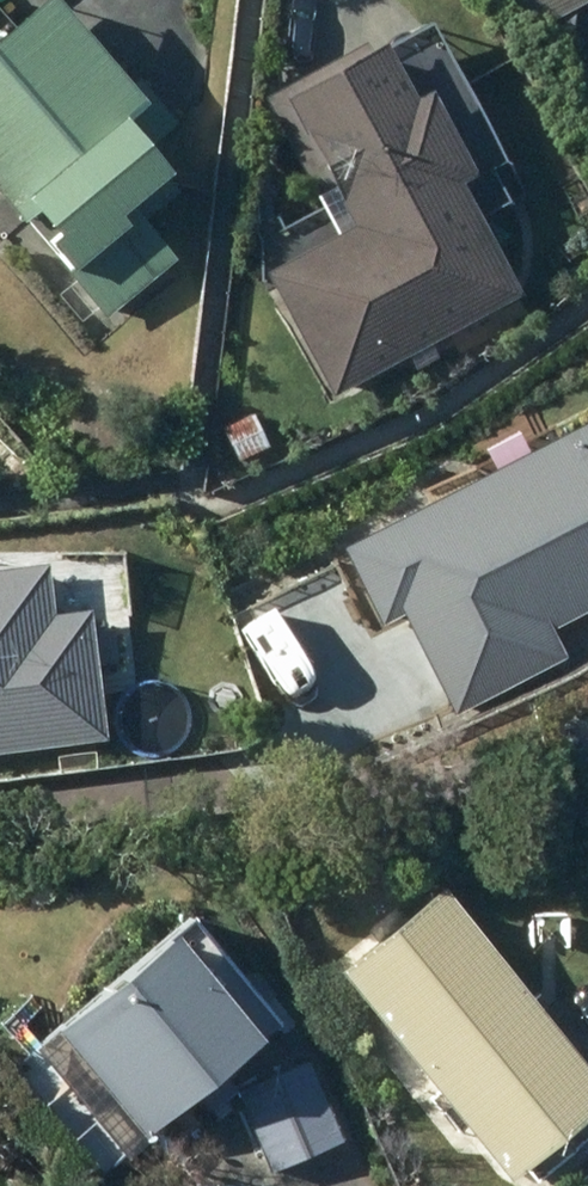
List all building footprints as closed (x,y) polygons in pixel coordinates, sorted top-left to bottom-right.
[(63,266),(106,315),(174,255),(125,201),(166,165),(122,115),(145,96),(59,0),(32,0),(0,28),(0,188),(26,217),(35,208),(54,229),(47,236),(69,260),(63,266)] [(523,30),(579,0),(506,0),(523,30)] [(351,221),(265,269),(332,391),(519,288),(455,173),(470,164),(426,84),(412,91),(378,31),(262,94),(313,187),(328,180),(351,221)] [(400,671),(420,660),(449,710),(557,650),(544,626),(587,602),(587,402),(312,557),(355,632),(372,662),(389,653),(400,671)] [(253,412),(225,425),(239,457),(268,444),(253,412)] [(89,743),(74,612),(41,616),(36,570),(0,574),(0,753),(89,743)] [(337,967),(510,1175),(587,1110),(587,1063),(439,883),(337,967)] [(169,928),(34,1042),(122,1146),(257,1032),(169,928)] [(306,1057),(235,1088),(269,1167),(340,1137),(306,1057)]
